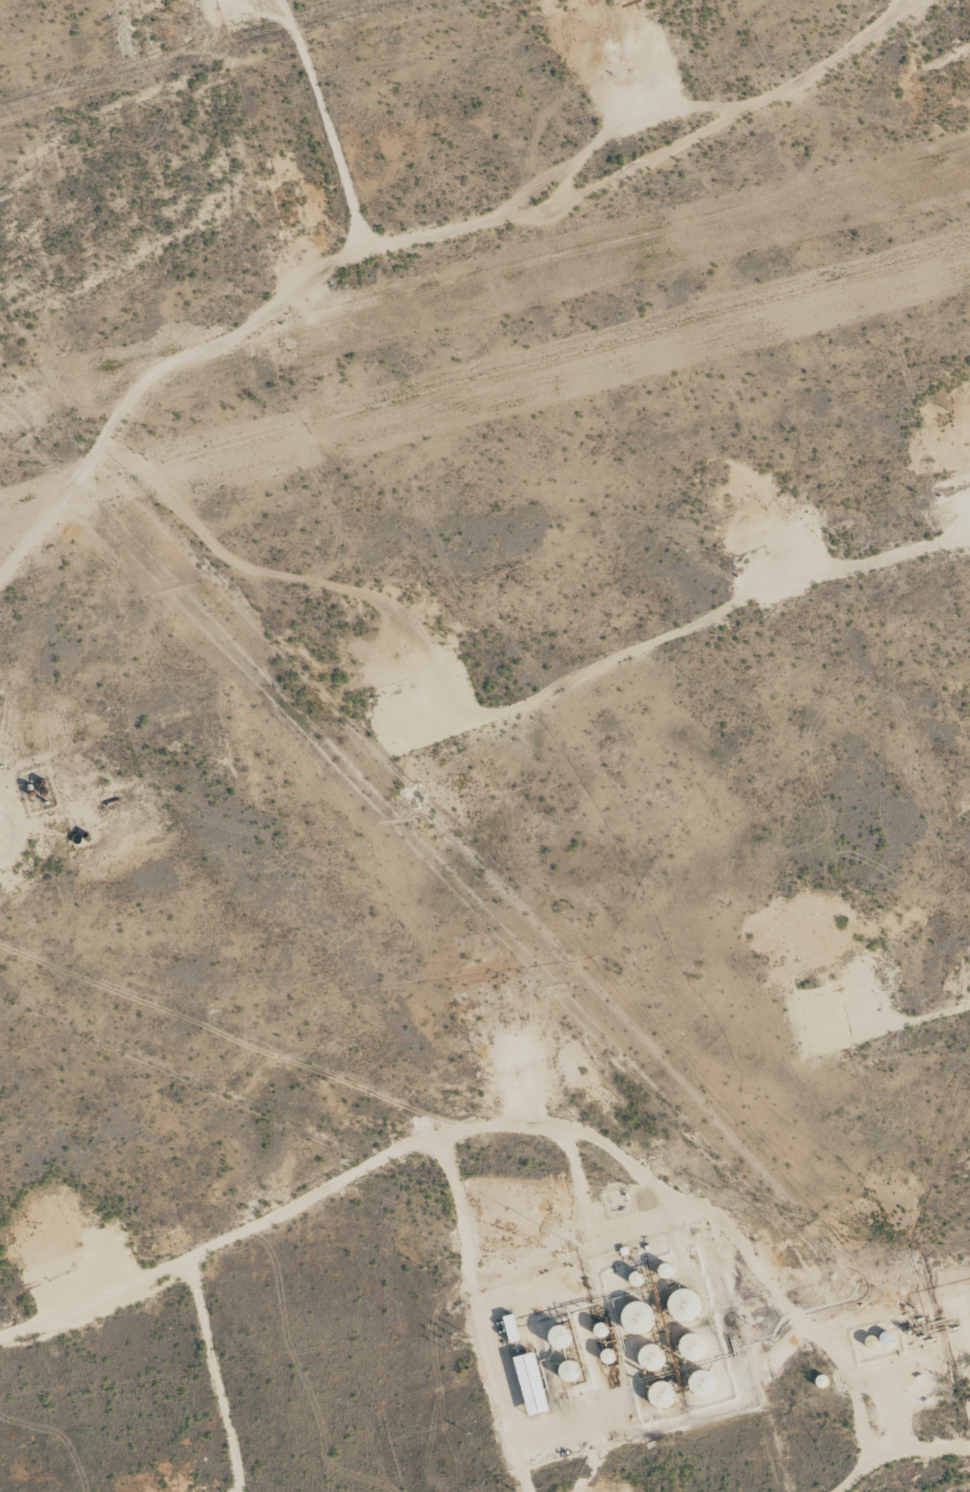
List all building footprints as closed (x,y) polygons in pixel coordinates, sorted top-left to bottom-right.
[(621,1332),(651,1333),(652,1303),(621,1302),(621,1332)] [(547,1410),(534,1351),(513,1356),(526,1415),(547,1410)]
